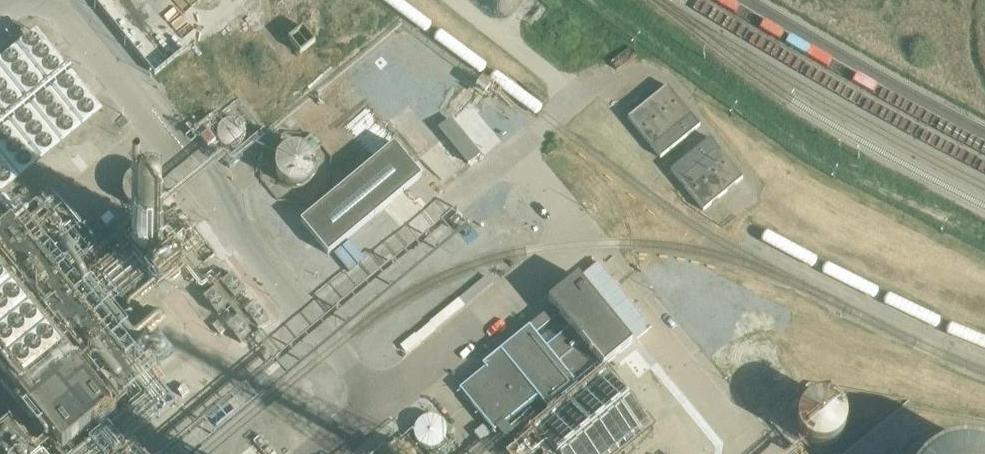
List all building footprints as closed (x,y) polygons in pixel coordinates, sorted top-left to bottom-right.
[(160,71),(188,48),(149,0),(102,0),(160,71)] [(306,50),(318,41),(309,28),(297,37),(306,50)] [(35,30),(0,58),(0,192),(100,111),(35,30)] [(628,119),(660,159),(700,127),(667,87),(628,119)] [(218,131),(235,151),(253,136),(236,115),(218,131)] [(450,121),(440,129),(469,164),(479,156),(450,121)] [(710,140),(671,172),(703,212),(743,180),(710,140)] [(394,144),(301,223),(329,256),(422,177),(394,144)] [(315,174),(316,170),(315,163),(313,160),(310,156),(304,152),(297,150),(290,151),(285,153),(282,155),(280,157),(277,162),(276,165),(275,170),(276,177),(280,183),(283,186),(287,189),(294,191),(301,190),(305,188),(309,186),(312,183),(314,178),(315,174)] [(158,190),(159,185),(158,178),(154,172),(148,167),(144,165),(140,164),(133,165),(128,167),(125,169),(122,173),(119,176),(118,180),(117,185),(118,192),(122,199),(129,204),(132,205),(137,206),(141,206),(146,205),(149,203),(152,200),(156,196),(157,194),(158,190)] [(143,239),(149,259),(168,254),(162,234),(143,239)] [(675,261),(653,273),(665,294),(687,282),(675,261)] [(269,319),(231,273),(201,298),(239,344),(269,319)] [(9,387),(44,430),(55,443),(62,452),(112,411),(90,385),(59,347),(57,345),(44,329),(0,275),(0,376),(9,387)] [(460,390),(495,434),(538,398),(548,410),(577,386),(576,384),(600,364),(603,368),(632,344),(577,278),(548,302),(552,308),(482,366),(485,369),(460,390)] [(554,453),(621,453),(651,430),(604,371),(534,430),(536,431),(507,453),(534,453),(546,445),(554,453)] [(843,434),(844,429),(843,425),(842,420),(840,416),(837,412),(830,407),(825,405),(822,405),(817,405),(811,406),(803,411),(800,415),(798,419),(796,423),(795,428),(796,432),(797,436),(799,441),(801,445),(804,448),(809,451),(813,452),(818,453),(823,453),(827,452),(832,449),(837,446),(840,442),(842,438),(843,434)] [(442,433),(442,430),(441,424),(438,419),(433,416),(427,415),(423,415),(420,416),(416,419),(412,424),(411,430),(412,435),(415,440),(417,442),(420,444),(426,445),(431,444),(437,441),(440,437),(442,433)] [(44,430),(38,435),(49,448),(55,443),(44,430)]
